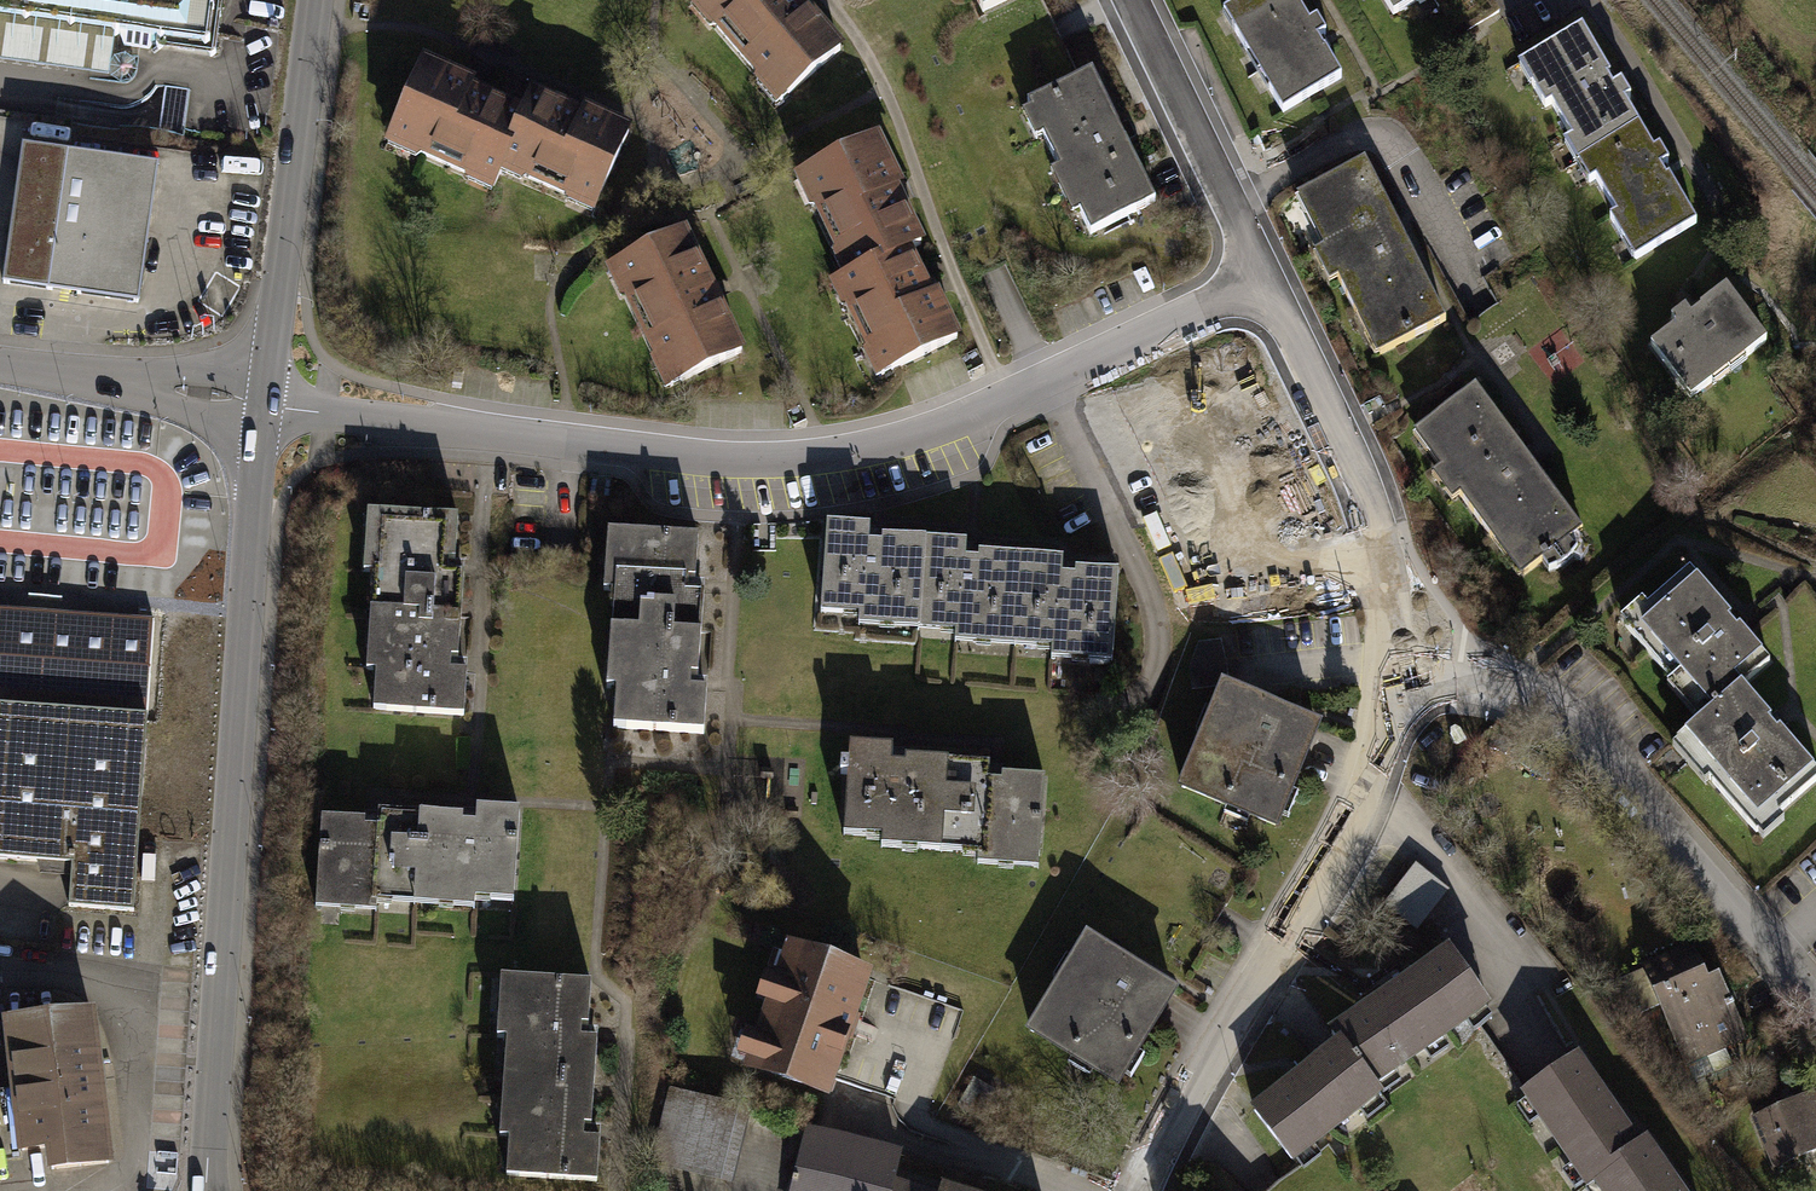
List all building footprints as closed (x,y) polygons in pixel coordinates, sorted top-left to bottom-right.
[(222,0),(0,0),(0,14),(216,42),(222,0)] [(683,7),(771,110),(841,51),(797,0),(692,0),(683,7)] [(982,13),(1008,0),(975,0),(982,13)] [(1229,11),(1222,15),(1281,114),(1339,79),(1322,51),(1320,53),(1317,48),(1313,41),(1322,36),(1313,21),(1307,25),(1292,0),(1222,0),(1229,11)] [(1391,14),(1415,0),(1382,0),(1391,14)] [(1583,31),(1523,68),(1548,110),(1555,105),(1576,140),(1569,144),(1593,184),(1598,181),(1619,215),(1613,218),(1638,259),(1697,224),(1670,179),(1669,180),(1664,173),(1661,168),(1670,163),(1661,149),(1655,152),(1625,102),(1631,99),(1621,84),(1613,89),(1609,84),(1606,78),(1610,75),(1583,31)] [(475,77),(420,52),(380,142),(491,191),(513,141),(506,138),(521,105),(477,86),(472,83),(475,77)] [(1155,201),(1090,74),(1027,105),(1030,111),(1021,115),(1035,141),(1042,138),(1057,168),(1049,173),(1071,216),(1078,212),(1090,235),(1155,201)] [(521,105),(506,138),(513,141),(501,170),(592,210),(631,124),(583,103),(580,107),(574,105),(530,85),(521,105)] [(878,135),(789,177),(838,281),(877,262),(880,267),(908,254),(923,248),(901,201),(898,195),(905,192),(878,135)] [(153,165),(20,147),(1,286),(134,304),(153,165)] [(1364,161),(1295,196),(1321,248),(1313,252),(1329,283),(1336,280),(1375,356),(1445,321),(1364,161)] [(689,228),(608,268),(668,391),(749,352),(718,287),(689,228)] [(838,281),(825,287),(872,384),(957,343),(934,296),(930,298),(925,289),(908,254),(880,267),(877,262),(838,281)] [(1677,325),(1649,346),(1690,400),(1768,341),(1727,285),(1700,306),(1701,308),(1691,315),(1685,306),(1671,316),(1677,325)] [(1584,533),(1478,387),(1415,432),(1521,578),(1584,533)] [(452,520),(360,514),(356,579),(367,580),(365,614),(456,619),(459,577),(442,576),(442,571),(443,567),(449,567),(452,520)] [(850,630),(916,634),(923,543),(875,540),(874,546),(870,546),(865,545),(866,528),(824,525),(817,616),(851,619),(850,630)] [(693,538),(602,532),(598,598),(609,598),(606,633),(698,639),(700,595),(683,594),(684,590),(684,585),(690,586),(693,538)] [(949,648),(1016,652),(1022,561),(974,558),(974,564),(969,564),(964,563),(966,546),(923,543),(916,634),(950,637),(949,648)] [(1049,665),(1114,670),(1121,579),(1073,576),(1073,582),(1068,581),(1064,581),(1065,564),(1022,561),(1016,652),(1049,654),(1049,665)] [(1638,619),(1711,704),(1680,730),(1758,821),(1815,772),(1815,763),(1742,677),(1768,655),(1695,569),(1638,619)] [(130,913),(152,619),(0,609),(0,861),(71,866),(68,907),(130,913)] [(456,619),(365,614),(361,679),(372,680),(370,714),(461,719),(464,677),(446,676),(447,671),(447,667),(453,667),(456,619)] [(698,639),(606,633),(602,698),(613,699),(611,733),(702,738),(705,696),(688,695),(688,690),(688,686),(695,686),(698,639)] [(1185,667),(1187,689),(1225,686),(1223,665),(1216,640),(1194,642),(1185,667)] [(1275,840),(1324,733),(1222,687),(1174,795),(1275,840)] [(874,852),(940,856),(947,765),(899,762),(899,768),(894,768),(889,767),(891,750),(848,747),(841,838),(875,841),(874,852)] [(973,870),(1039,875),(1045,784),(998,780),(997,786),(993,786),(988,786),(990,769),(947,765),(940,856),(974,859),(973,870)] [(415,816),(408,907),(474,912),(475,901),(508,904),(515,813),(473,810),(471,827),(467,826),(462,826),(463,820),(415,816)] [(314,820),(308,911),(373,916),(374,905),(408,907),(415,816),(372,813),(371,830),(366,830),(361,830),(362,823),(314,820)] [(1416,865),(1385,905),(1418,930),(1449,890),(1432,877),(1416,865)] [(1183,983),(1088,925),(1026,1028),(1121,1085),(1160,1022),(1183,983)] [(1692,946),(1642,967),(1683,1065),(1745,1040),(1719,975),(1706,980),(1692,946)] [(1374,1092),(1490,1011),(1445,947),(1324,1032),(1334,1045),(1339,1042),(1374,1092)] [(781,952),(734,1077),(822,1110),(833,1081),(869,984),(781,952)] [(586,984),(494,978),(490,1044),(501,1044),(498,1079),(590,1085),(593,1041),(576,1040),(576,1036),(576,1031),(583,1032),(586,984)] [(100,1008),(5,1017),(19,1160),(48,1158),(49,1170),(114,1164),(100,1008)] [(1334,1045),(1247,1110),(1290,1166),(1379,1099),(1374,1092),(1339,1042),(1334,1045)] [(1520,1096),(1584,1190),(1585,1190),(1592,1186),(1617,1169),(1613,1163),(1640,1145),(1580,1056),(1520,1096)] [(590,1085),(498,1079),(494,1144),(505,1145),(503,1179),(594,1184),(597,1142),(580,1141),(580,1136),(580,1132),(587,1132),(590,1085)] [(1753,1113),(1774,1166),(1815,1149),(1815,1088),(1753,1113)] [(747,1112),(663,1090),(645,1162),(728,1184),(747,1112)] [(803,1125),(786,1190),(893,1190),(894,1184),(903,1151),(876,1144),(816,1128),(803,1125)] [(1596,1190),(1683,1190),(1646,1139),(1640,1145),(1613,1163),(1617,1169),(1592,1186),(1596,1190)]
